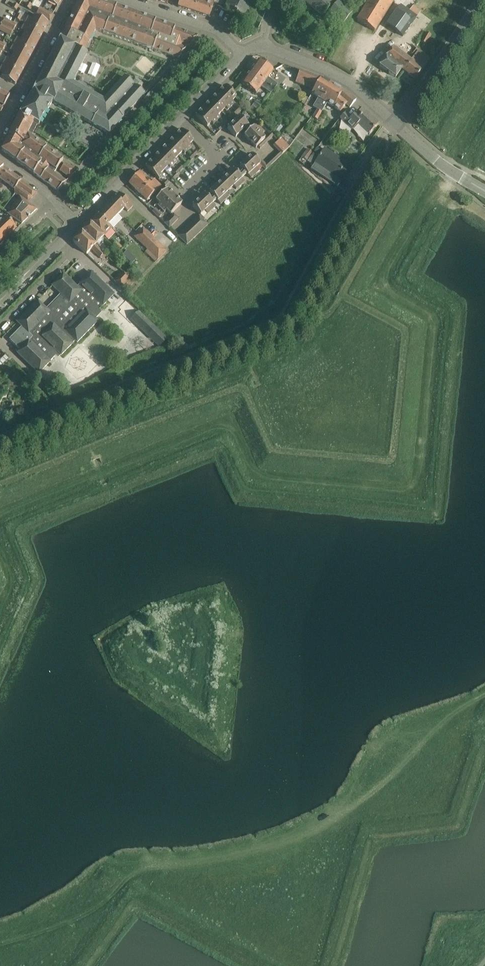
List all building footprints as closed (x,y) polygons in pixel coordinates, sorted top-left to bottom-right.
[(60,40),(76,47),(84,52),(87,46),(88,43),(89,42),(95,30),(104,33),(104,32),(153,50),(153,49),(178,58),(197,36),(155,21),(155,20),(116,6),(117,6),(100,0),(80,0),(65,29),(65,30),(63,34),(62,36),(60,40)] [(197,0),(180,0),(178,7),(193,12),(197,0)] [(193,12),(209,17),(214,1),(213,0),(197,0),(193,12)] [(225,8),(245,17),(253,0),(229,0),(225,8)] [(322,15),(326,10),(329,13),(328,14),(342,25),(353,12),(338,1),(337,2),(335,0),(303,0),(322,15)] [(374,31),(394,0),(370,0),(357,21),(374,31)] [(395,31),(409,11),(400,6),(387,25),(395,31)] [(53,15),(48,12),(40,8),(37,13),(50,20),(53,15)] [(402,36),(416,16),(409,11),(395,31),(402,36)] [(25,23),(43,33),(48,23),(34,15),(32,19),(28,17),(25,23)] [(10,29),(13,23),(3,18),(0,23),(10,29)] [(10,29),(0,23),(0,24),(0,30),(7,34),(10,29)] [(37,43),(43,33),(25,23),(21,30),(25,32),(23,36),(37,43)] [(425,32),(420,41),(426,44),(431,35),(433,32),(427,29),(426,32),(425,32)] [(17,37),(14,44),(32,54),(37,43),(23,36),(21,39),(17,37)] [(34,90),(20,114),(37,124),(39,125),(53,102),(109,134),(144,95),(138,90),(142,85),(134,78),(131,83),(125,77),(103,101),(72,82),(87,53),(84,52),(76,47),(60,40),(60,39),(34,90)] [(32,54),(14,44),(10,50),(14,52),(12,56),(26,64),(32,54)] [(385,58),(379,66),(395,77),(402,69),(404,70),(411,61),(393,48),(385,58)] [(411,61),(404,70),(415,79),(430,58),(419,50),(411,61)] [(21,74),(26,64),(12,56),(10,60),(6,58),(2,64),(21,74)] [(259,60),(250,72),(274,89),(277,85),(268,78),(273,71),(267,66),(267,65),(266,64),(265,65),(259,60)] [(2,64),(0,69),(0,71),(3,73),(1,77),(15,84),(21,74),(2,64)] [(314,89),(320,78),(300,70),(296,80),(295,82),(314,89)] [(271,94),(274,89),(250,72),(242,83),(256,94),(261,87),(271,94)] [(313,107),(317,109),(320,104),(321,105),(322,103),(320,102),(322,100),(323,100),(331,84),(320,78),(314,89),(312,93),(318,97),(313,107)] [(343,91),(331,84),(323,100),(322,100),(320,102),(322,103),(321,105),(320,104),(317,109),(313,117),(317,120),(327,103),(333,107),(340,112),(346,105),(349,108),(356,100),(345,91),(344,91),(343,91)] [(217,94),(230,107),(234,104),(232,102),(236,97),(224,86),(217,94)] [(3,105),(4,105),(9,95),(0,90),(0,103),(3,105)] [(217,94),(210,101),(221,112),(225,108),(227,110),(230,107),(217,94)] [(221,112),(210,101),(202,108),(216,122),(220,118),(217,116),(221,112)] [(213,125),(216,122),(202,108),(195,116),(207,127),(211,123),(213,125)] [(355,113),(351,118),(345,113),(340,118),(352,130),(358,124),(363,130),(362,131),(366,136),(368,134),(369,135),(378,125),(364,112),(360,118),(355,113)] [(37,124),(20,114),(9,136),(2,150),(17,161),(16,161),(40,178),(40,179),(57,191),(66,182),(54,174),(63,161),(46,149),(46,148),(31,137),(37,124)] [(248,126),(244,121),(239,117),(227,128),(236,137),(248,126)] [(264,133),(261,131),(256,125),(244,136),(256,148),(258,146),(260,149),(272,137),(270,135),(264,140),(261,136),(264,133)] [(182,130),(174,138),(187,151),(191,147),(189,145),(193,141),(182,130)] [(174,138),(167,145),(178,156),(182,153),(183,155),(187,151),(174,138)] [(273,146),(279,152),(282,155),(289,147),(281,139),(273,146)] [(178,156),(167,145),(159,152),(173,166),(176,163),(174,161),(178,156)] [(304,166),(307,162),(314,153),(308,148),(298,161),(304,166)] [(307,162),(313,166),(311,170),(328,181),(336,186),(341,180),(350,166),(342,161),(324,149),(322,152),(317,148),(315,152),(314,153),(307,162)] [(159,152),(152,159),(164,171),(167,167),(170,169),(173,166),(159,152)] [(255,154),(253,157),(261,165),(265,170),(282,155),(279,152),(265,165),(255,154)] [(261,165),(253,157),(252,155),(239,167),(251,179),(259,172),(256,169),(261,165)] [(160,175),(164,171),(152,159),(145,166),(159,180),(162,177),(160,175)] [(69,178),(76,171),(65,163),(60,171),(69,178)] [(18,195),(22,190),(26,184),(3,168),(0,172),(0,179),(14,189),(15,193),(18,195)] [(221,181),(230,191),(234,187),(237,190),(245,183),(233,170),(221,181)] [(139,172),(129,183),(147,201),(161,186),(154,180),(151,183),(139,172)] [(226,195),(230,191),(221,181),(209,193),(221,205),(229,198),(226,195)] [(26,184),(22,190),(32,197),(37,192),(26,184)] [(158,207),(161,210),(175,196),(167,188),(155,200),(160,204),(158,207)] [(22,190),(18,195),(20,197),(27,202),(32,197),(22,190)] [(119,193),(108,205),(118,214),(124,208),(127,212),(133,206),(119,193)] [(204,195),(198,200),(192,206),(201,216),(205,212),(207,215),(216,207),(204,195)] [(182,203),(175,196),(161,210),(164,213),(166,211),(170,215),(182,203)] [(27,202),(20,197),(15,203),(13,201),(9,206),(12,208),(7,214),(13,218),(22,224),(37,209),(27,202)] [(118,214),(108,205),(98,216),(107,225),(108,225),(118,214)] [(178,218),(174,214),(165,223),(169,228),(178,218)] [(98,216),(90,224),(103,237),(111,228),(108,225),(107,225),(98,216)] [(199,216),(195,220),(203,229),(208,225),(199,216)] [(8,237),(16,229),(5,217),(0,221),(0,228),(8,237)] [(199,233),(203,229),(195,220),(190,224),(199,233)] [(102,238),(103,237),(90,224),(81,232),(95,245),(102,238)] [(190,224),(186,228),(195,237),(199,233),(190,224)] [(0,228),(0,244),(8,237),(0,228)] [(195,237),(186,228),(182,232),(191,241),(195,237)] [(134,237),(144,248),(153,239),(143,229),(134,237)] [(95,245),(81,232),(73,242),(86,255),(91,250),(99,258),(103,254),(95,245)] [(191,241),(182,232),(178,236),(187,245),(191,241)] [(153,239),(144,248),(157,260),(166,251),(153,239)] [(115,242),(113,245),(120,252),(122,249),(115,242)] [(122,255),(126,259),(131,255),(126,250),(122,255)] [(127,271),(125,274),(130,280),(133,277),(127,271)] [(17,322),(21,327),(9,340),(20,350),(17,353),(38,374),(45,367),(58,353),(61,356),(75,341),(77,343),(97,321),(95,319),(102,312),(99,310),(114,294),(91,272),(77,287),(63,274),(52,286),(60,294),(46,309),(37,300),(17,322)] [(130,280),(125,274),(123,273),(122,275),(120,274),(114,281),(125,292),(134,283),(130,280)] [(140,311),(131,320),(161,348),(170,339),(140,311)] [(1,366),(8,358),(5,355),(0,359),(0,365),(1,366)]
